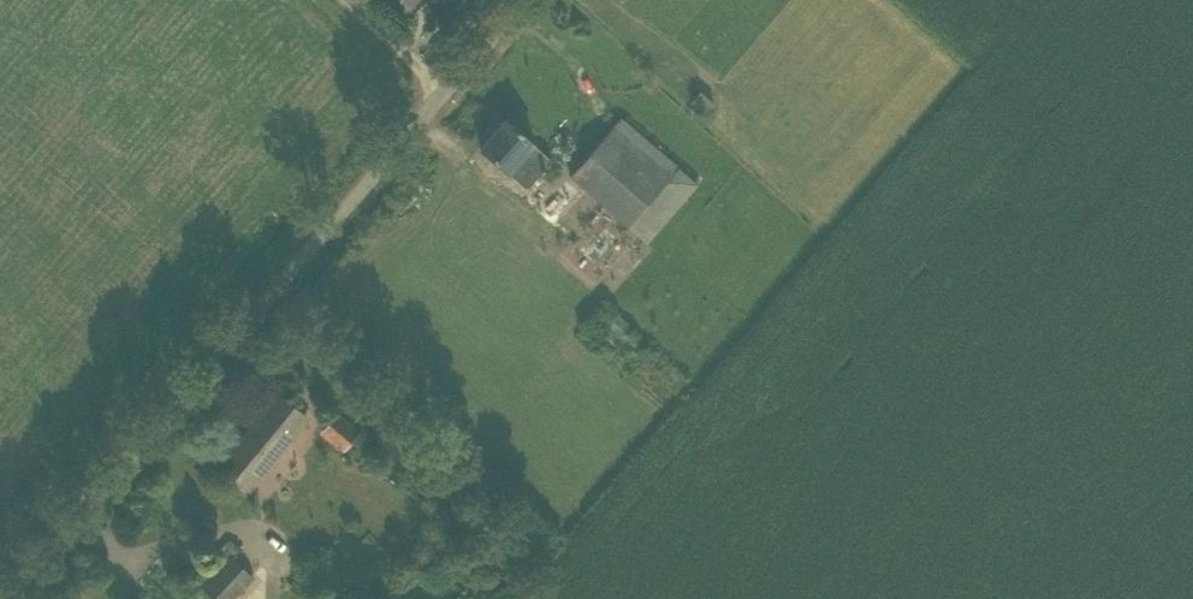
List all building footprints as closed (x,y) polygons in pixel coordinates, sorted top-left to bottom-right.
[(570,176),(628,226),(647,242),(698,185),(620,118),(570,176)] [(480,148),(508,171),(527,189),(552,159),(531,142),(532,141),(506,119),(480,148)] [(281,451),(308,419),(277,394),(220,464),(250,489),(265,471),(281,451)] [(343,448),(356,432),(336,415),(322,431),(343,448)] [(251,578),(230,558),(204,586),(210,592),(203,598),(231,598),(251,578)]
